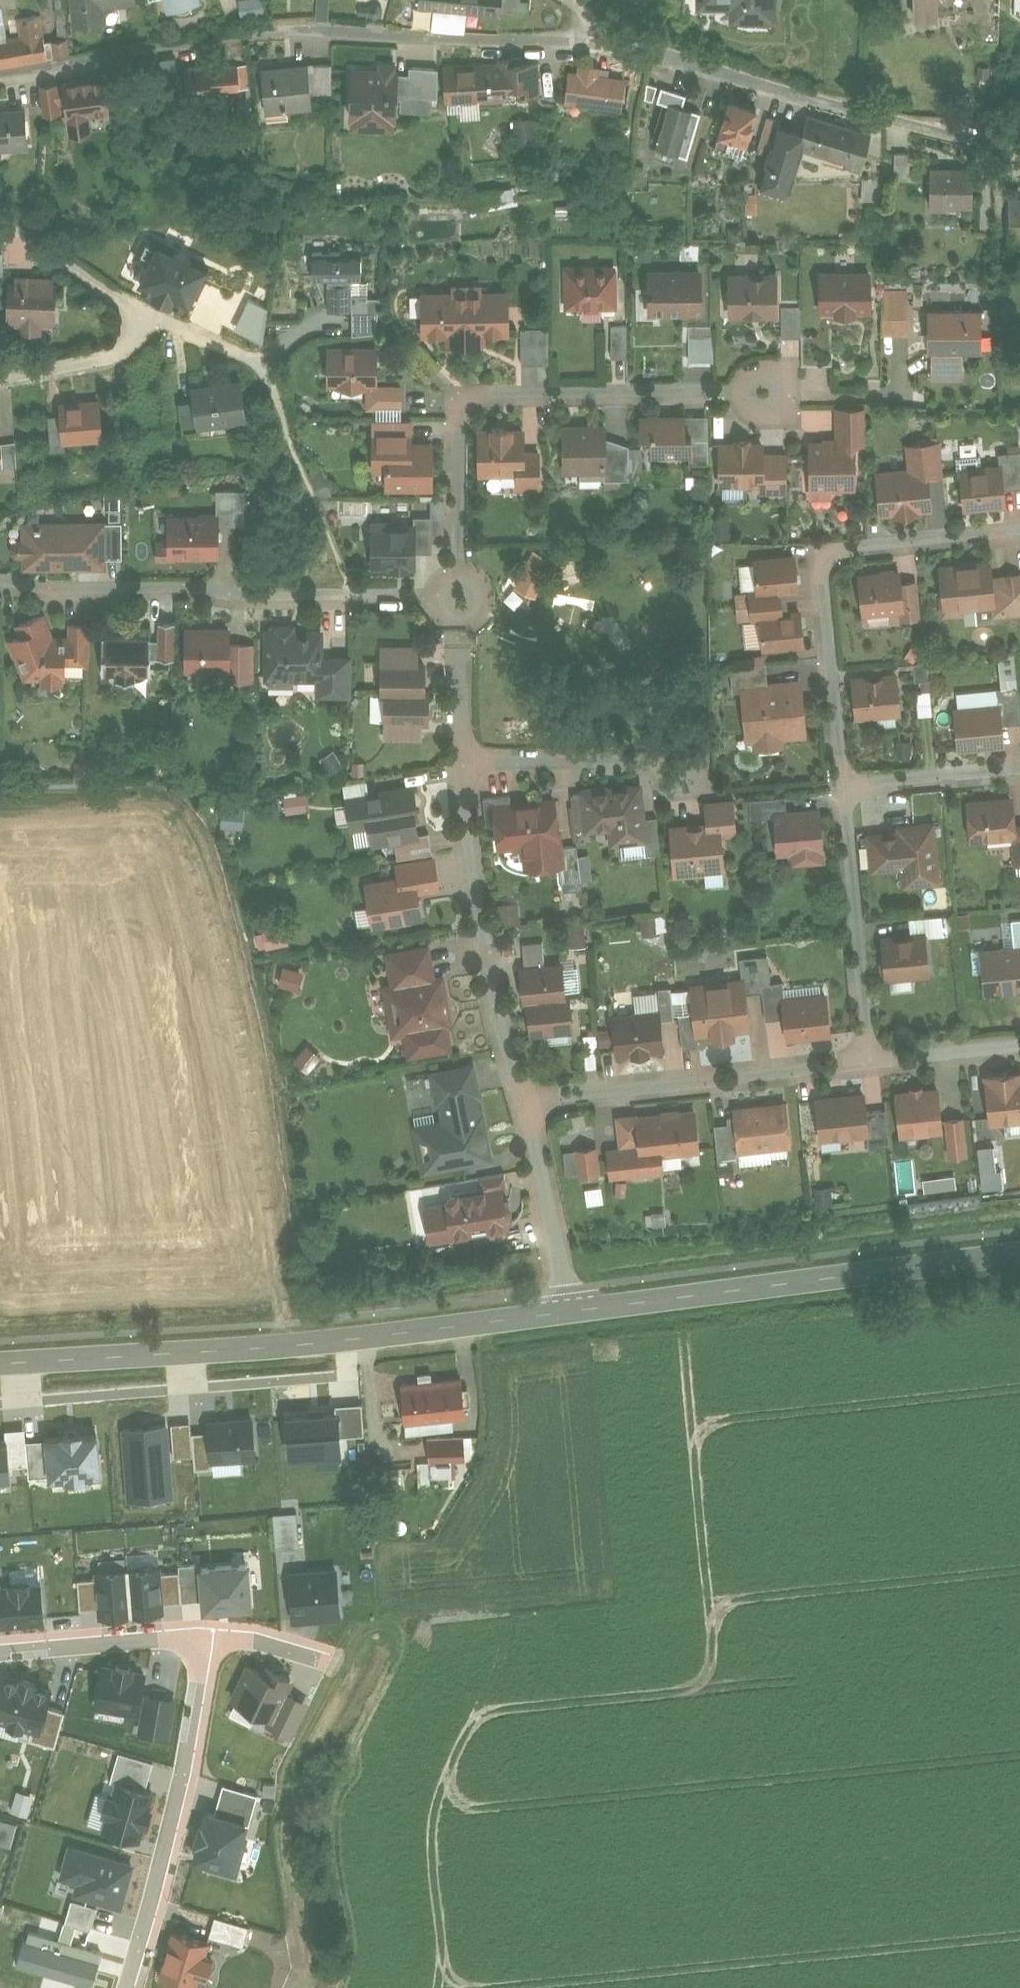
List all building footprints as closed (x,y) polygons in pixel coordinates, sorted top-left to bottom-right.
[(0,27),(0,51),(44,45),(44,42),(42,27),(38,1),(14,5),(17,21),(3,23),(4,26),(0,27)] [(42,27),(44,42),(66,38),(64,24),(42,27)] [(492,48),(440,50),(442,86),(500,84),(500,79),(536,78),(535,43),(492,45),(492,48)] [(305,44),(259,48),(263,97),(309,93),(308,80),(305,49),(305,44)] [(245,47),(204,49),(204,46),(178,49),(181,81),(207,79),(207,77),(246,75),(245,47)] [(347,52),(345,108),(393,109),(393,95),(394,68),(395,47),(368,46),(368,52),(347,52)] [(326,47),(305,49),(308,80),(329,78),(326,47)] [(564,56),(561,86),(619,92),(622,61),(596,59),(596,51),(574,48),(573,56),(564,56)] [(403,68),(394,68),(393,95),(429,96),(430,58),(403,57),(403,68)] [(102,60),(57,66),(62,101),(63,101),(66,119),(87,116),(85,98),(106,96),(102,60)] [(647,85),(653,71),(643,67),(638,82),(647,85)] [(682,140),(695,96),(677,90),(680,79),(657,72),(653,85),(660,87),(647,130),(682,140)] [(754,95),(725,87),(715,122),(745,130),(753,100),(754,95)] [(0,91),(0,134),(25,132),(22,90),(0,91)] [(801,119),(775,112),(767,139),(754,181),(789,191),(804,140),(856,156),(867,119),(806,100),(801,119)] [(777,105),(765,101),(754,135),(767,139),(775,112),(777,105)] [(516,105),(517,127),(538,126),(537,103),(516,105)] [(904,139),(889,139),(889,164),(904,164),(904,139)] [(968,153),(927,154),(927,194),(969,194),(968,153)] [(875,166),(858,166),(858,191),(875,191),(875,166)] [(499,177),(501,195),(517,194),(515,176),(499,177)] [(1003,189),(1005,233),(1019,233),(1019,188),(1003,189)] [(165,293),(187,235),(166,227),(158,247),(138,240),(124,278),(165,293)] [(312,245),(313,274),(328,307),(352,307),(352,295),(352,275),(361,275),(361,250),(339,251),(339,245),(312,245)] [(226,253),(217,249),(212,259),(221,263),(226,253)] [(698,261),(643,262),(644,310),(699,309),(698,261)] [(561,265),(555,265),(556,308),(562,308),(562,312),(612,312),(612,262),(561,263),(561,265)] [(866,264),(814,264),(815,306),(829,305),(829,308),(853,307),(853,305),(867,305),(866,264)] [(773,266),(724,266),(724,311),(773,310),(773,266)] [(54,269),(2,269),(2,316),(14,316),(14,327),(34,327),(34,316),(54,316),(54,269)] [(447,286),(415,287),(416,331),(441,331),(441,338),(481,338),(481,330),(505,330),(505,285),(478,286),(478,278),(447,279),(447,286)] [(904,286),(877,286),(877,330),(905,330),(904,286)] [(250,292),(236,323),(260,334),(274,303),(250,292)] [(377,294),(352,295),(352,307),(353,331),(374,329),(377,294)] [(796,300),(777,300),(778,333),(797,332),(796,300)] [(978,303),(923,304),(924,347),(928,347),(928,376),(959,376),(958,346),(979,346),(978,303)] [(623,322),(607,322),(608,352),(623,352),(623,322)] [(709,322),(684,322),(685,358),(709,357),(709,322)] [(544,325),(517,326),(518,360),(545,360),(544,325)] [(372,340),(323,341),(323,384),(360,383),(373,383),(372,340)] [(242,376),(192,383),(194,398),(197,416),(198,426),(248,420),(242,376)] [(373,383),(360,383),(360,409),(399,408),(399,383),(373,383)] [(55,411),(57,440),(100,438),(97,394),(55,396),(55,411)] [(197,416),(194,398),(179,400),(181,418),(197,416)] [(831,435),(805,436),(805,487),(852,486),(852,441),(862,441),(861,405),(831,405),(831,435)] [(681,410),(635,411),(635,432),(647,431),(647,454),(686,453),(688,453),(688,429),(681,429),(681,412),(681,410)] [(57,440),(55,411),(43,411),(45,443),(57,443),(57,440)] [(681,412),(681,429),(688,429),(688,453),(686,453),(686,461),(705,460),(704,412),(681,412)] [(381,489),(429,488),(428,438),(408,438),(408,420),(368,420),(368,470),(380,470),(381,489)] [(602,420),(558,421),(559,468),(577,468),(603,468),(603,442),(602,420)] [(484,425),(473,425),(474,473),(511,472),(511,489),(536,488),(535,445),(521,445),(521,424),(509,424),(509,421),(484,422),(484,425)] [(124,429),(104,430),(105,444),(125,442),(124,429)] [(729,438),(715,438),(716,482),(753,481),(753,492),(783,491),(782,448),(760,448),(760,437),(748,437),(748,435),(729,435),(729,438)] [(0,440),(0,464),(15,462),(11,438),(0,440)] [(870,469),(874,514),(928,509),(925,474),(939,473),(935,438),(901,441),(903,466),(870,469)] [(603,468),(577,468),(577,474),(624,473),(624,466),(624,444),(624,441),(603,442),(603,468)] [(1005,451),(1017,450),(1016,443),(1016,442),(1005,443),(1005,451)] [(637,444),(624,444),(624,466),(637,466),(637,444)] [(996,462),(998,462),(1001,486),(1019,485),(1019,478),(1017,450),(1005,451),(995,452),(996,462)] [(242,459),(234,461),(236,470),(244,468),(242,459)] [(956,466),(960,510),(1002,506),(1001,486),(998,462),(996,462),(956,466)] [(215,512),(215,520),(232,519),(231,487),(212,488),(213,512),(215,512)] [(116,494),(100,494),(101,508),(116,507),(116,494)] [(213,512),(164,513),(165,547),(153,547),(154,558),(216,557),(215,520),(215,512),(213,512)] [(408,517),(408,523),(411,523),(411,551),(428,551),(427,517),(408,517)] [(101,518),(18,518),(18,537),(15,538),(12,540),(10,543),(9,547),(10,550),(12,553),(15,555),(19,556),(18,567),(101,567),(101,556),(101,521),(101,518)] [(406,567),(411,567),(411,551),(411,523),(408,523),(401,523),(401,518),(368,518),(368,567),(385,567),(385,570),(406,570),(406,567)] [(650,518),(637,518),(638,532),(650,532),(650,518)] [(119,521),(101,521),(101,556),(119,556),(119,521)] [(791,551),(749,556),(753,589),(736,591),(736,592),(731,593),(734,619),(739,618),(739,621),(756,619),(759,650),(801,646),(797,606),(778,608),(777,591),(795,589),(791,551)] [(992,606),(990,576),(988,558),(935,563),(937,586),(933,586),(936,615),(960,613),(960,609),(988,606),(992,606)] [(898,581),(897,567),(890,568),(890,566),(875,567),(875,569),(852,572),(857,614),(885,612),(901,610),(898,581)] [(990,576),(992,606),(988,606),(989,616),(1019,613),(1019,573),(990,576)] [(913,579),(898,581),(901,610),(885,612),(886,624),(917,621),(913,579)] [(64,632),(50,632),(40,609),(10,622),(14,631),(1,636),(18,676),(37,676),(37,679),(59,678),(59,672),(63,672),(63,663),(86,663),(86,620),(64,621),(64,632)] [(155,637),(147,637),(147,654),(172,654),(172,619),(155,619),(155,637)] [(227,623),(180,623),(179,669),(222,670),(221,679),(251,680),(252,641),(227,641),(227,623)] [(321,625),(262,625),(263,679),(313,678),(313,695),(348,695),(348,652),(321,652),(321,625)] [(147,633),(100,633),(100,672),(147,672),(147,654),(147,637),(147,633)] [(415,641),(377,641),(377,693),(381,693),(381,718),(425,718),(425,686),(422,686),(422,657),(415,657),(415,641)] [(176,663),(176,654),(153,654),(153,662),(176,663)] [(760,663),(760,654),(748,654),(748,664),(760,663)] [(924,661),(909,662),(911,680),(925,678),(924,661)] [(736,684),(763,681),(761,663),(760,663),(748,664),(721,666),(724,694),(737,693),(736,684)] [(847,676),(851,720),(898,715),(893,671),(847,676)] [(803,735),(798,678),(763,681),(736,684),(737,693),(742,741),(748,741),(749,748),(779,745),(778,738),(803,735)] [(996,702),(998,724),(1017,723),(1014,686),(992,687),(993,703),(996,702)] [(926,690),(912,691),(914,717),(929,716),(926,690)] [(949,706),(952,753),(1000,749),(998,724),(996,702),(993,703),(949,706)] [(906,755),(906,741),(893,740),(892,755),(906,755)] [(340,765),(330,748),(317,756),(327,773),(340,765)] [(361,773),(361,759),(346,759),(346,773),(361,773)] [(638,778),(575,785),(576,791),(580,827),(580,830),(604,828),(606,843),(642,838),(644,838),(642,816),(638,778)] [(415,812),(409,780),(343,792),(349,829),(366,826),(370,845),(392,841),(418,837),(416,831),(413,812),(415,812)] [(301,791),(275,797),(280,818),(306,812),(301,791)] [(571,827),(580,827),(576,791),(571,791),(572,803),(569,803),(571,827)] [(490,802),(508,800),(507,793),(481,796),(484,820),(492,819),(490,802)] [(508,800),(490,802),(492,819),(494,845),(518,843),(521,866),(558,862),(562,862),(560,844),(558,823),(555,823),(552,794),(536,795),(536,797),(508,800)] [(1012,826),(1010,795),(961,799),(964,843),(1008,840),(1009,864),(1019,863),(1019,825),(1012,826)] [(770,810),(783,809),(782,796),(745,799),(747,820),(771,818),(770,810)] [(735,839),(731,800),(700,803),(702,820),(665,823),(670,877),(723,872),(720,840),(735,839)] [(240,835),(242,804),(221,803),(219,834),(240,835)] [(783,809),(770,810),(771,818),(774,854),(786,853),(787,864),(822,861),(817,805),(783,809)] [(653,815),(642,816),(644,838),(642,838),(643,852),(658,851),(653,815)] [(932,824),(928,821),(893,825),(893,831),(862,834),(866,873),(897,870),(899,888),(938,884),(932,824)] [(418,837),(392,841),(394,856),(429,850),(425,829),(416,831),(418,837)] [(574,842),(560,844),(562,862),(558,862),(560,886),(578,884),(578,877),(575,852),(574,842)] [(587,851),(575,852),(578,877),(590,876),(587,851)] [(431,853),(392,859),(395,874),(361,880),(370,927),(421,918),(417,893),(438,889),(431,853)] [(517,923),(515,901),(490,904),(493,926),(517,923)] [(907,918),(908,932),(925,931),(926,937),(946,935),(944,915),(907,918)] [(1006,920),(1008,946),(1019,945),(1019,918),(1006,920)] [(287,946),(282,926),(257,931),(261,952),(287,946)] [(883,981),(929,977),(926,937),(925,931),(908,932),(879,934),(883,981)] [(521,965),(541,962),(538,940),(518,942),(521,965)] [(450,1025),(441,971),(433,973),(428,942),(382,949),(387,980),(379,981),(388,1035),(400,1033),(404,1057),(449,1050),(445,1026),(450,1025)] [(1008,946),(976,949),(981,994),(1019,990),(1019,945),(1008,946)] [(742,976),(743,993),(759,992),(758,983),(755,955),(737,957),(739,977),(742,976)] [(521,965),(514,965),(519,1006),(523,1005),(527,1036),(571,1031),(566,994),(563,995),(559,960),(541,962),(521,965)] [(285,961),(279,981),(301,987),(307,968),(285,961)] [(687,981),(688,986),(689,1000),(691,1018),(692,1035),(707,1034),(707,1038),(733,1036),(733,1032),(747,1030),(743,993),(742,976),(739,977),(728,978),(728,980),(703,982),(703,980),(687,981)] [(779,981),(758,983),(759,992),(761,1019),(779,1017),(777,994),(780,994),(780,989),(779,981)] [(656,1008),(657,1019),(670,1018),(669,1002),(668,988),(667,985),(652,986),(654,1008),(656,1008)] [(668,988),(669,1002),(689,1000),(688,986),(668,988)] [(780,994),(777,994),(779,1017),(781,1039),(828,1035),(824,990),(819,991),(818,986),(780,989),(780,994)] [(612,1055),(660,1050),(657,1019),(656,1008),(654,1008),(608,1012),(612,1055)] [(692,1035),(691,1018),(677,1019),(680,1048),(693,1047),(692,1035)] [(305,1076),(318,1059),(302,1045),(288,1062),(305,1076)] [(477,1096),(470,1061),(426,1069),(432,1104),(435,1104),(438,1119),(408,1125),(418,1172),(489,1158),(479,1111),(478,1112),(475,1096),(477,1096)] [(979,1074),(985,1125),(1005,1123),(1005,1120),(1019,1119),(1019,1070),(979,1074)] [(906,1088),(890,1089),(894,1136),(941,1131),(940,1118),(937,1085),(921,1086),(920,1084),(906,1085),(906,1088)] [(861,1089),(812,1095),(817,1139),(863,1134),(866,1133),(864,1111),(861,1089)] [(782,1099),(730,1105),(731,1117),(735,1151),(788,1145),(782,1099)] [(656,1112),(613,1115),(615,1143),(634,1142),(635,1153),(655,1152),(695,1149),(692,1109),(676,1110),(676,1108),(656,1109),(656,1112)] [(882,1109),(864,1111),(866,1133),(863,1134),(864,1146),(886,1144),(882,1109)] [(961,1116),(940,1118),(941,1131),(944,1158),(965,1156),(961,1116)] [(735,1151),(731,1117),(724,1118),(725,1123),(711,1125),(715,1158),(736,1156),(735,1151)] [(656,1167),(655,1152),(635,1153),(634,1142),(615,1143),(604,1144),(606,1171),(656,1167)] [(585,1144),(572,1146),(575,1171),(587,1170),(585,1144)] [(701,1161),(701,1150),(668,1151),(668,1162),(701,1161)] [(992,1152),(976,1154),(979,1173),(995,1171),(992,1152)] [(479,1173),(481,1187),(502,1184),(503,1184),(501,1170),(479,1173)] [(975,1187),(966,1173),(955,1179),(964,1194),(975,1187)] [(623,1195),(623,1180),(611,1180),(611,1195),(623,1195)] [(426,1241),(509,1227),(502,1184),(481,1187),(461,1191),(460,1186),(445,1188),(446,1193),(435,1195),(436,1201),(420,1204),(426,1241)] [(662,1224),(661,1211),(646,1211),(646,1225),(662,1224)] [(530,1238),(511,1242),(513,1252),(532,1249),(530,1238)] [(461,1417),(460,1404),(465,1404),(464,1386),(458,1387),(458,1376),(398,1380),(401,1429),(448,1426),(448,1418),(461,1417)] [(336,1410),(337,1419),(338,1438),(364,1437),(360,1408),(336,1410)] [(337,1419),(286,1422),(288,1462),(339,1459),(338,1438),(337,1419)] [(252,1422),(205,1425),(206,1436),(208,1463),(255,1460),(252,1422)] [(166,1427),(121,1431),(126,1493),(171,1490),(166,1427)] [(190,1427),(171,1429),(173,1461),(193,1459),(191,1437),(190,1427)] [(97,1430),(44,1434),(45,1445),(47,1474),(63,1473),(63,1476),(83,1475),(82,1471),(100,1470),(97,1430)] [(5,1434),(7,1450),(8,1468),(28,1466),(26,1446),(25,1433),(5,1434)] [(463,1433),(429,1436),(431,1475),(451,1474),(450,1458),(464,1457),(463,1433)] [(206,1436),(191,1437),(193,1459),(196,1470),(209,1470),(208,1463),(206,1436)] [(45,1445),(26,1446),(28,1466),(29,1479),(47,1478),(47,1474),(45,1445)] [(0,1451),(0,1486),(10,1485),(8,1468),(7,1450),(0,1451)] [(296,1516),(274,1518),(277,1551),(298,1550),(296,1516)] [(248,1564),(200,1568),(204,1606),(252,1602),(248,1564)] [(12,1568),(12,1578),(31,1577),(30,1567),(12,1568)] [(160,1578),(159,1567),(129,1570),(132,1617),(163,1614),(162,1606),(160,1578)] [(199,1603),(197,1568),(179,1569),(180,1576),(181,1604),(199,1603)] [(132,1617),(129,1570),(96,1574),(97,1584),(99,1610),(99,1620),(132,1617)] [(343,1572),(289,1577),(293,1624),(347,1619),(343,1572)] [(181,1604),(180,1576),(160,1578),(162,1606),(181,1604)] [(0,1586),(0,1619),(44,1616),(42,1583),(0,1586)] [(99,1610),(97,1584),(79,1585),(81,1611),(99,1610)] [(294,1683),(251,1662),(230,1701),(274,1724),(288,1696),(294,1683)] [(100,1668),(95,1709),(140,1715),(143,1696),(145,1674),(100,1668)] [(0,1696),(0,1721),(33,1731),(41,1733),(48,1710),(52,1697),(4,1682),(0,1696)] [(169,1739),(176,1702),(143,1696),(140,1715),(138,1734),(169,1739)] [(292,1740),(308,1706),(288,1696),(274,1724),(269,1721),(266,1727),(292,1740)] [(63,1715),(48,1710),(41,1733),(33,1731),(31,1740),(54,1747),(63,1715)] [(153,1796),(115,1786),(103,1835),(141,1845),(153,1796)] [(223,1788),(215,1816),(248,1824),(255,1798),(223,1788)] [(11,1811),(28,1816),(32,1796),(16,1792),(11,1811)] [(14,1841),(19,1817),(0,1813),(0,1838),(14,1841)] [(215,1816),(205,1813),(193,1861),(235,1872),(248,1824),(215,1816)] [(133,1866),(68,1849),(60,1881),(75,1885),(71,1897),(122,1910),(133,1866)] [(65,1924),(90,1932),(96,1909),(72,1902),(65,1924)] [(215,1918),(209,1936),(243,1946),(249,1928),(215,1918)] [(90,1932),(86,1945),(109,1951),(113,1939),(90,1932)] [(29,1933),(19,1964),(92,1987),(102,1955),(29,1933)] [(174,1933),(160,1981),(186,1987),(199,1987),(211,1943),(174,1933)]
